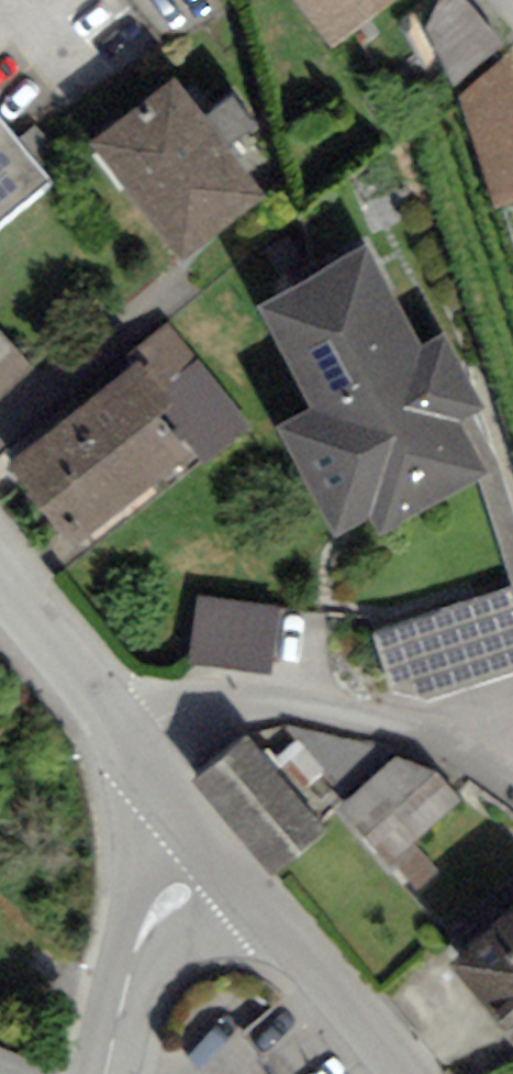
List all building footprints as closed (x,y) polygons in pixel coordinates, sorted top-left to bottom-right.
[(340,50),(403,0),(301,0),(340,50)] [(0,63),(0,90),(34,132),(72,104),(25,45),(0,63)] [(176,74),(89,143),(181,265),(267,194),(176,74)] [(53,179),(0,113),(0,222),(53,179)] [(369,237),(261,297),(316,396),(280,415),(339,523),(372,505),(383,525),(487,468),(458,415),(485,400),(444,327),(425,337),(369,237)] [(197,453),(134,363),(7,459),(70,547),(197,453)] [(280,601),(199,591),(190,660),(271,670),(280,601)] [(243,735),(191,780),(273,877),(325,834),(243,735)] [(415,747),(340,814),(391,873),(467,805),(415,747)] [(446,962),(512,1047),(512,904),(446,962)] [(0,1046),(0,1073),(62,1073),(0,1046)]
